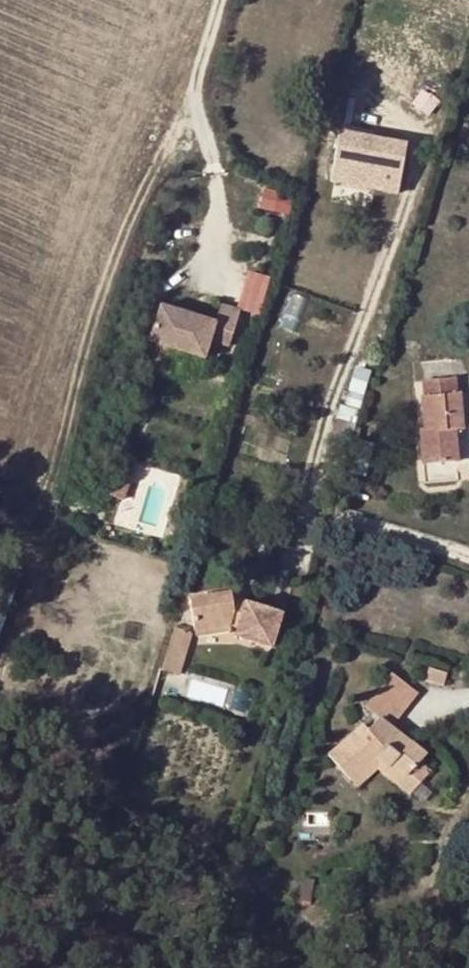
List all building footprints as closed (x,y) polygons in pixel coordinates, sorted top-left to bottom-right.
[(328,135),(327,188),(396,189),(397,136),(328,135)] [(215,319),(160,302),(150,339),(203,355),(209,338),(229,344),(240,304),(220,299),(215,319)] [(203,355),(150,339),(145,354),(198,371),(203,355)] [(453,378),(422,381),(424,396),(420,397),(423,431),(419,431),(421,463),(457,460),(454,430),(461,429),(458,393),(455,393),(453,378)] [(348,449),(355,424),(336,419),(328,443),(348,449)] [(231,606),(230,596),(229,592),(188,598),(193,629),(228,624),(229,622),(237,624),(233,635),(270,646),(281,611),(244,601),(242,608),(231,606)] [(244,601),(230,596),(231,606),(242,608),(244,601)] [(189,632),(173,627),(160,670),(177,674),(189,632)] [(445,673),(428,667),(424,680),(442,686),(445,673)] [(406,776),(417,762),(424,754),(392,728),(419,695),(392,673),(365,708),(378,717),(367,730),(362,724),(328,755),(351,781),(375,759),(388,769),(392,765),(406,776)] [(427,770),(417,762),(406,776),(392,765),(388,769),(375,759),(351,781),(356,786),(376,768),(409,793),(427,770)]
